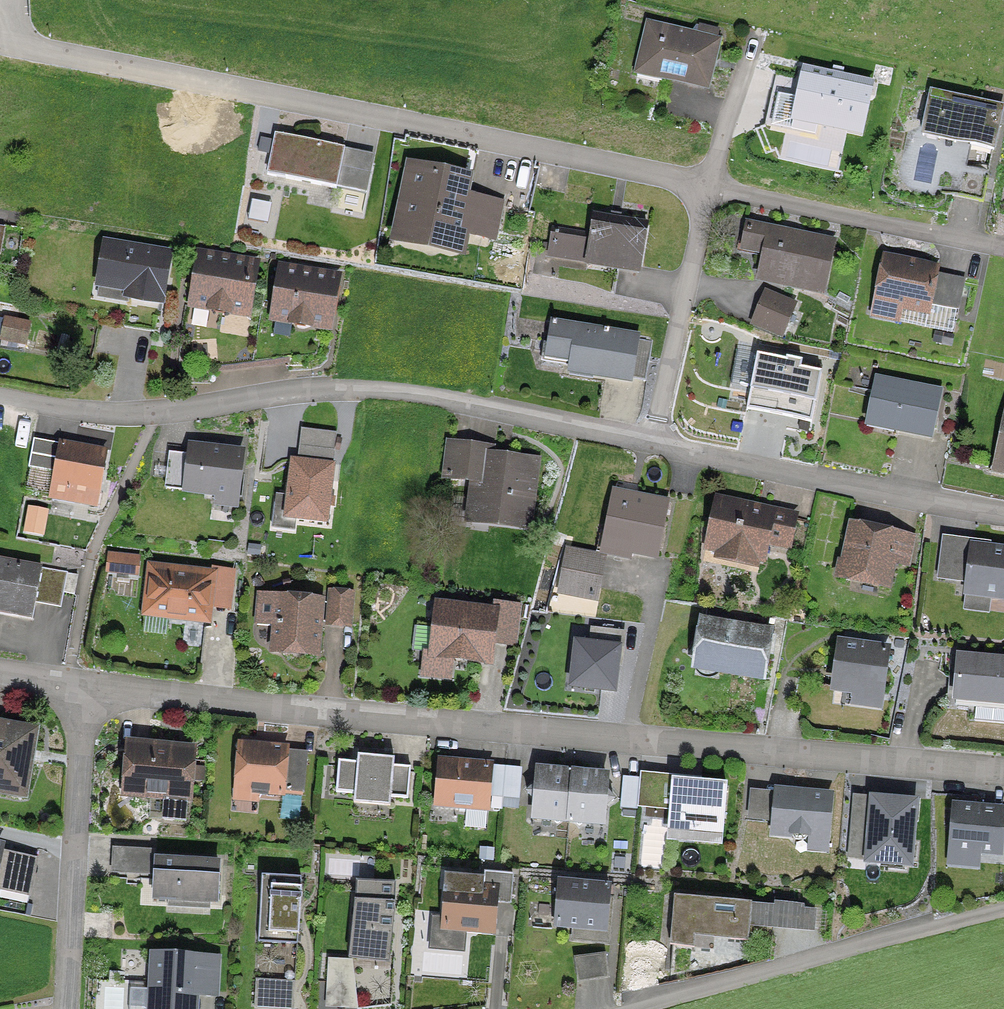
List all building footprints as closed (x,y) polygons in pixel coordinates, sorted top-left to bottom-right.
[(660,79),(704,90),(715,43),(713,43),(716,33),(698,29),(696,39),(647,27),(635,78),(659,83),(660,79)] [(868,87),(804,73),(794,117),(815,122),(815,125),(857,134),(868,87)] [(968,147),(991,152),(1000,109),(929,95),(922,130),(970,140),(968,147)] [(491,238),(497,208),(458,200),(462,181),(413,170),(400,229),(440,238),(439,242),(439,245),(441,248),(443,250),(446,252),(450,252),(454,251),(456,249),(459,246),(461,232),(491,238)] [(586,260),(638,268),(645,226),(592,218),(586,260)] [(763,254),(758,276),(822,289),(831,245),(745,227),(741,249),(763,254)] [(548,254),(581,259),(584,237),(552,232),(548,254)] [(165,259),(105,249),(99,285),(128,290),(126,299),(157,305),(165,259)] [(226,311),(244,314),(251,267),(200,259),(195,286),(189,285),(186,304),(192,305),(192,306),(210,309),(214,314),(220,315),(226,311)] [(956,312),(962,282),(933,276),(934,271),(883,261),(872,318),(895,323),(898,308),(925,313),(927,306),(956,312)] [(307,325),(325,328),(333,281),(281,272),(273,319),(291,322),(295,328),(302,329),(307,325)] [(780,336),(791,308),(777,302),(771,316),(758,310),(752,324),(780,336)] [(28,327),(0,321),(0,342),(24,347),(28,327)] [(630,381),(643,383),(650,343),(606,335),(606,333),(603,332),(603,331),(575,327),(550,324),(547,346),(542,345),(539,361),(569,366),(568,371),(629,382),(630,381)] [(892,427),(892,433),(929,440),(939,394),(874,380),(866,422),(892,427)] [(993,472),(1003,475),(1003,421),(993,472)] [(94,504),(103,454),(32,441),(26,469),(53,474),(49,501),(76,506),(77,501),(94,504)] [(523,521),(530,464),(489,459),(490,452),(448,447),(444,479),(475,483),(471,515),(469,515),(469,518),(473,519),(473,518),(525,525),(526,522),(523,521)] [(234,499),(239,455),(188,449),(187,458),(167,455),(163,490),(234,499)] [(602,548),(654,558),(665,506),(611,495),(604,534),(598,533),(594,554),(601,556),(602,548)] [(785,547),(791,519),(767,514),(766,517),(756,515),(757,512),(717,503),(707,549),(719,551),(718,556),(753,564),(754,559),(759,560),(763,542),(785,547)] [(852,579),(885,586),(896,537),(850,527),(842,564),(839,566),(837,573),(841,580),(848,581),(852,579)] [(970,549),(965,594),(1003,599),(1003,554),(970,549)] [(559,593),(592,599),(600,561),(567,554),(559,593)] [(107,573),(124,575),(125,562),(108,560),(107,573)] [(40,571),(0,564),(0,610),(4,610),(3,615),(30,620),(33,604),(40,571)] [(165,617),(205,622),(210,577),(149,570),(145,609),(166,611),(165,617)] [(229,589),(231,574),(221,573),(219,588),(229,589)] [(64,576),(61,594),(72,596),(76,578),(64,576)] [(327,625),(347,627),(349,597),(329,595),(327,625)] [(272,652),(314,656),(319,604),(276,600),(272,652)] [(717,670),(760,677),(767,635),(765,635),(768,619),(705,609),(702,625),(701,625),(695,661),(718,664),(717,670)] [(518,617),(439,610),(432,676),(455,678),(456,662),(495,666),(497,645),(516,647),(518,617)] [(879,696),(885,652),(838,646),(832,690),(879,696)] [(1003,705),(1003,664),(956,659),(953,700),(954,701),(953,708),(975,710),(975,702),(1003,705)] [(34,732),(0,726),(0,794),(23,798),(34,732)] [(152,751),(153,749),(127,747),(124,785),(144,786),(144,796),(186,799),(190,752),(167,750),(166,752),(152,751)] [(301,792),(304,755),(284,753),(284,751),(238,747),(234,792),(281,796),(281,790),(301,792)] [(406,800),(408,769),(391,768),(392,761),(356,758),(355,765),(337,763),(334,794),(352,796),(352,805),(388,809),(389,799),(406,800)] [(500,810),(501,798),(503,770),(438,765),(435,805),(454,806),(457,809),(466,810),(469,808),(485,809),(486,797),(492,797),(491,810),(500,810)] [(518,771),(503,770),(501,798),(515,799),(518,771)] [(561,821),(566,822),(570,776),(549,774),(525,794),(533,804),(532,819),(549,820),(555,826),(561,821)] [(591,778),(570,776),(566,822),(571,822),(577,828),(583,823),(600,825),(602,810),(612,802),(591,778)] [(620,808),(635,810),(638,782),(622,781),(620,808)] [(730,789),(678,785),(674,832),(727,835),(730,789)] [(835,797),(781,794),(778,836),(808,838),(807,850),(831,851),(835,797)] [(919,805),(876,803),(872,865),(915,867),(919,805)] [(1003,845),(1003,814),(954,809),(950,850),(997,854),(998,845),(1003,845)] [(111,869),(144,871),(145,853),(112,851),(111,869)] [(216,866),(154,862),(152,900),(214,903),(216,866)] [(0,881),(0,892),(27,897),(31,880),(1,874),(0,881)] [(476,931),(491,932),(493,904),(508,905),(511,877),(483,874),(482,879),(442,876),(441,890),(444,890),(442,920),(431,919),(429,935),(441,936),(440,945),(462,946),(463,933),(472,934),(476,931)] [(299,880),(260,877),(256,944),(296,946),(296,936),(297,936),(299,890),(299,880)] [(397,885),(358,883),(354,958),(392,960),(397,885)] [(553,926),(604,930),(607,890),(557,885),(553,926)] [(712,927),(711,939),(746,942),(750,905),(672,898),(668,947),(692,949),(694,925),(712,927)] [(802,907),(772,904),(771,925),(800,928),(802,907)] [(148,1008),(193,1008),(196,968),(216,969),(216,959),(151,955),(148,1008)] [(575,975),(605,971),(603,956),(573,960),(575,975)] [(267,981),(254,981),(252,1007),(265,1008),(267,981)]
